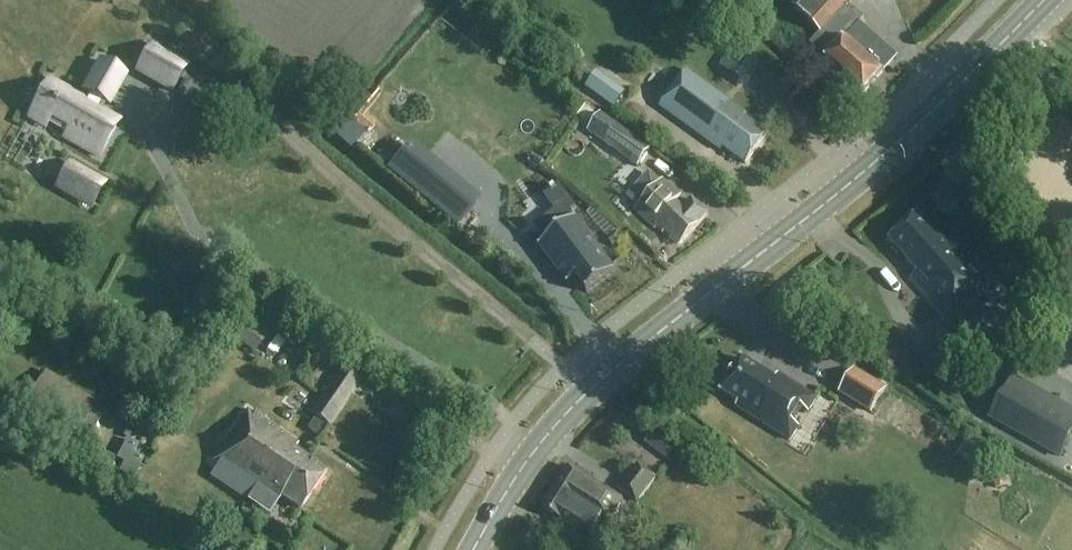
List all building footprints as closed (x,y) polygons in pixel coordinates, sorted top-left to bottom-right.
[(858,99),(883,72),(882,71),(894,58),(859,25),(864,20),(847,4),(851,0),(798,0),(792,6),(820,32),(808,44),(812,48),(809,52),(822,64),(821,64),(858,99)] [(172,92),(186,68),(151,49),(137,73),(172,92)] [(742,53),(731,66),(729,69),(747,84),(759,67),(742,53)] [(99,160),(118,127),(96,114),(104,100),(109,102),(125,75),(103,61),(86,91),(89,93),(82,106),(47,86),(28,119),(48,130),(53,121),(83,138),(78,148),(99,160)] [(584,88),(615,111),(627,94),(596,71),(584,88)] [(687,72),(662,108),(721,151),(723,149),(745,166),(767,135),(745,119),(747,116),(687,72)] [(600,113),(587,133),(638,168),(652,149),(600,113)] [(407,148),(389,170),(422,198),(440,176),(407,148)] [(472,214),(494,190),(472,169),(450,194),(472,214)] [(103,186),(86,176),(74,198),(90,207),(103,186)] [(661,180),(632,214),(654,232),(655,231),(661,236),(663,234),(670,239),(668,241),(672,244),(673,243),(678,247),(706,215),(689,201),(684,207),(676,201),(680,196),(661,180)] [(712,210),(723,197),(712,187),(701,200),(712,210)] [(888,240),(930,287),(922,294),(949,326),(993,288),(953,243),(946,248),(917,215),(888,240)] [(576,219),(538,247),(539,249),(540,248),(552,263),(565,281),(567,284),(566,285),(567,286),(570,284),(577,279),(580,282),(587,292),(586,293),(587,294),(600,284),(616,272),(615,271),(614,272),(590,240),(575,221),(577,220),(576,219)] [(1020,296),(1015,300),(1027,314),(1046,297),(1030,279),(1016,291),(1020,296)] [(237,320),(239,322),(229,336),(255,354),(267,337),(263,334),(276,316),(252,299),(237,320)] [(816,399),(778,376),(775,380),(741,359),(721,392),(738,403),(736,407),(790,441),(798,428),(787,421),(796,406),(808,413),(816,399)] [(839,396),(871,415),(887,388),(855,369),(839,396)] [(1002,369),(976,404),(1031,449),(1059,412),(1002,369)] [(310,414),(328,427),(358,381),(341,371),(310,414)] [(45,372),(21,416),(69,444),(96,402),(45,372)] [(296,443),(248,410),(212,463),(273,505),(278,498),(298,511),(324,473),(291,450),(296,443)] [(655,429),(647,440),(668,456),(677,445),(655,429)] [(637,504),(655,480),(637,465),(617,488),(637,504)] [(568,466),(555,488),(601,517),(609,522),(623,499),(568,466)] [(542,509),(562,521),(562,520),(590,537),(601,517),(555,488),(542,509)] [(568,549),(593,549),(575,539),(568,549)]
